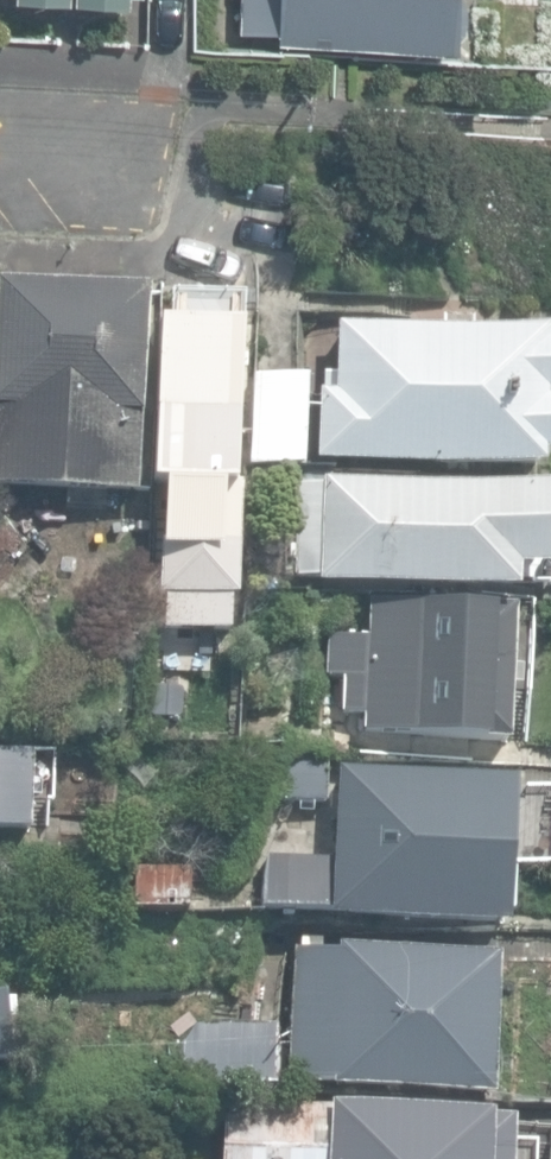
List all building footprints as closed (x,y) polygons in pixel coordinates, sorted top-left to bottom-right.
[(244,35),(454,46),(455,0),(245,0),(244,35)] [(0,275),(0,479),(130,484),(136,278),(0,275)] [(320,316),(311,458),(550,475),(550,331),(320,316)] [(246,329),(153,325),(152,613),(235,617),(246,329)] [(304,466),(307,375),(255,373),(252,464),(304,466)] [(306,475),(305,583),(515,594),(515,569),(546,571),(550,505),(550,485),(306,475)] [(531,607),(370,598),(370,634),(328,636),(329,676),(349,679),(348,711),(367,734),(528,747),(531,607)] [(518,777),(337,767),(337,920),(514,926),(518,777)] [(515,957),(296,948),(298,1082),(514,1099),(515,957)] [(226,1101),(227,1158),(518,1158),(519,1110),(226,1101)]
